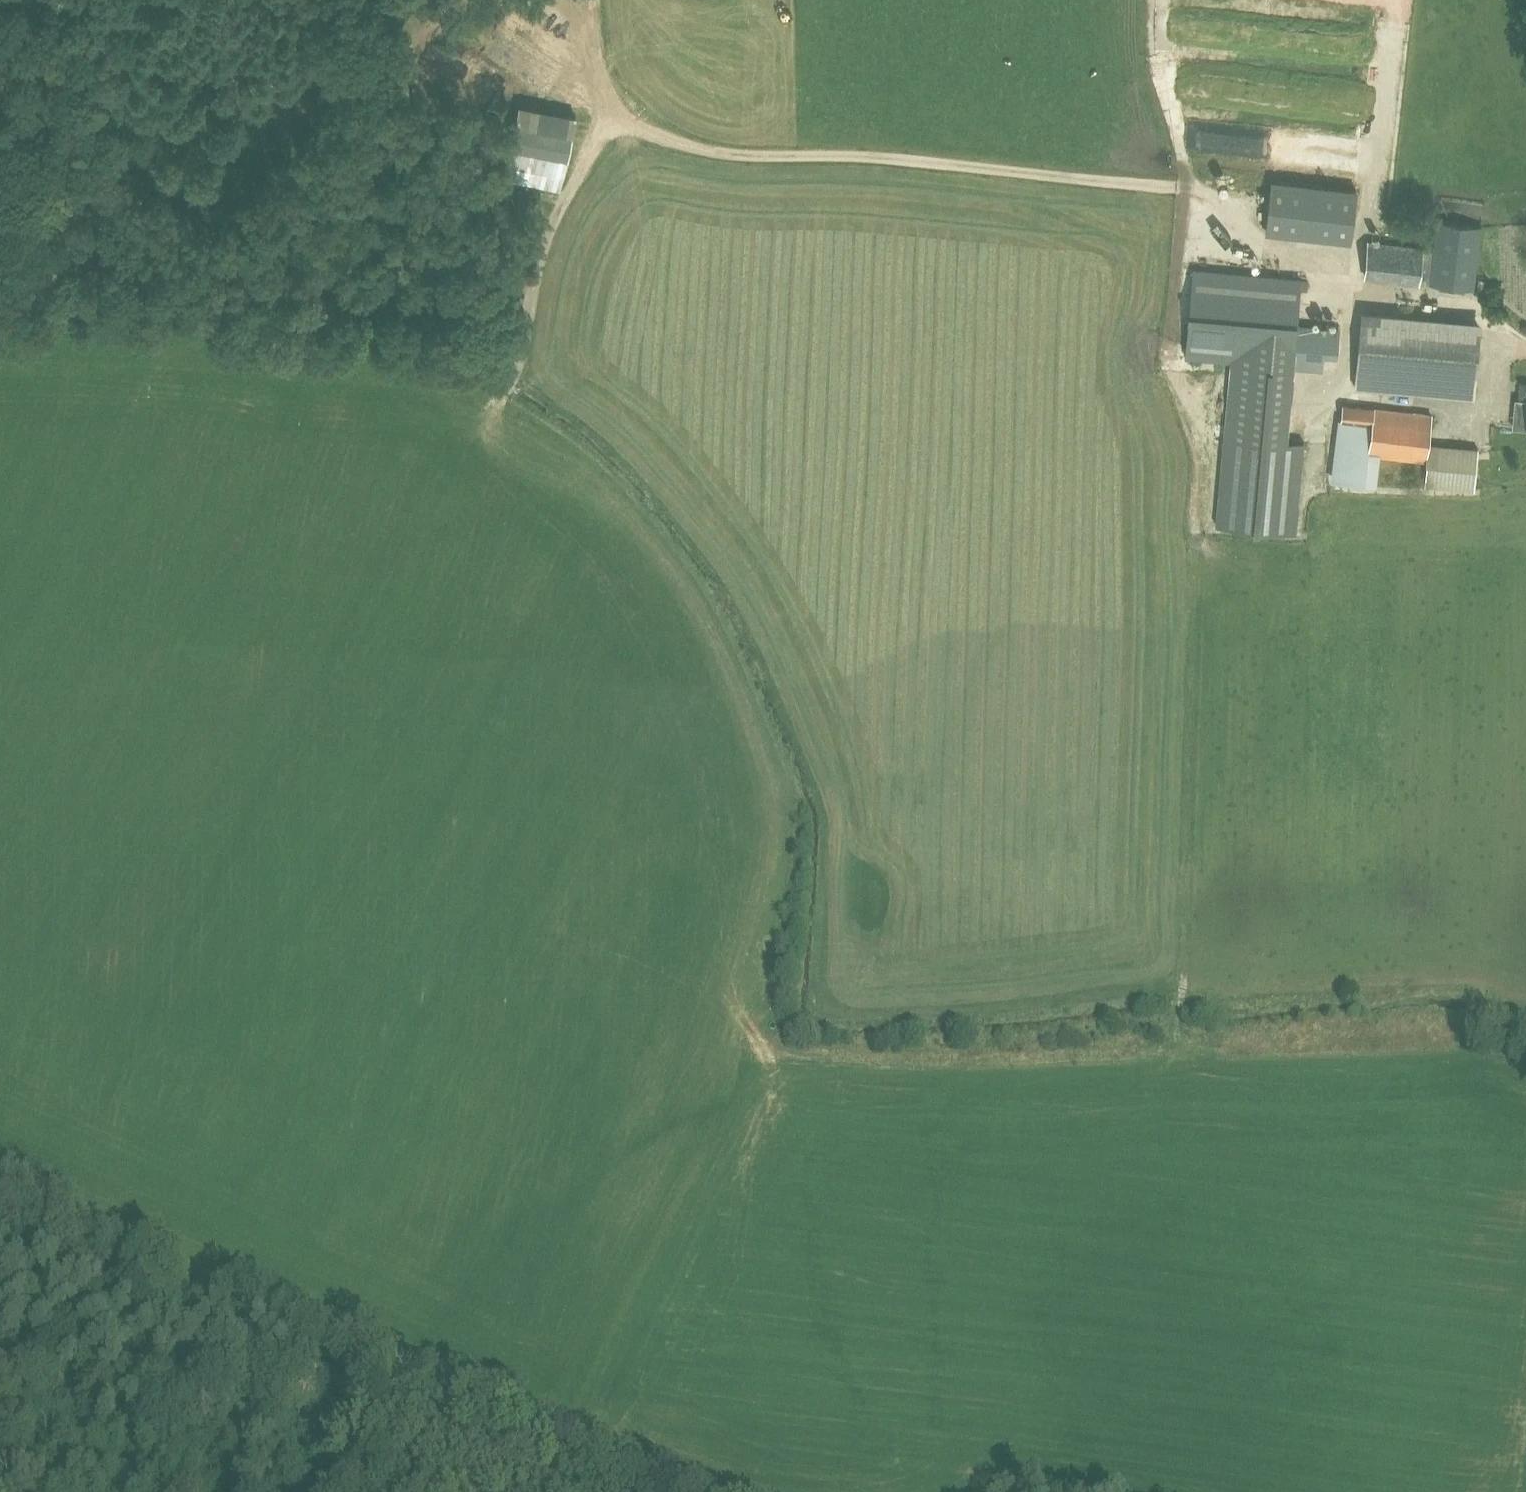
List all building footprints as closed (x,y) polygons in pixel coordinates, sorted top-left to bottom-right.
[(1265,232),(1352,242),(1359,189),(1271,179),(1265,232)] [(1439,221),(1431,284),(1474,289),(1482,226),(1439,221)] [(1365,279),(1420,285),(1425,247),(1369,239),(1365,279)] [(1287,440),(1294,367),(1295,352),(1338,355),(1340,329),(1298,325),(1301,279),(1193,269),(1184,358),(1232,361),(1225,435),(1218,527),(1298,533),(1305,442),(1287,440)] [(1479,334),(1360,324),(1355,388),(1474,397),(1479,334)] [(1516,399),(1513,426),(1525,427),(1525,400),(1516,399)] [(1434,414),(1377,407),(1344,404),(1342,419),(1340,419),(1334,480),(1378,485),(1381,457),(1427,462),(1434,414)] [(1478,448),(1430,444),(1426,485),(1475,489),(1478,448)]
